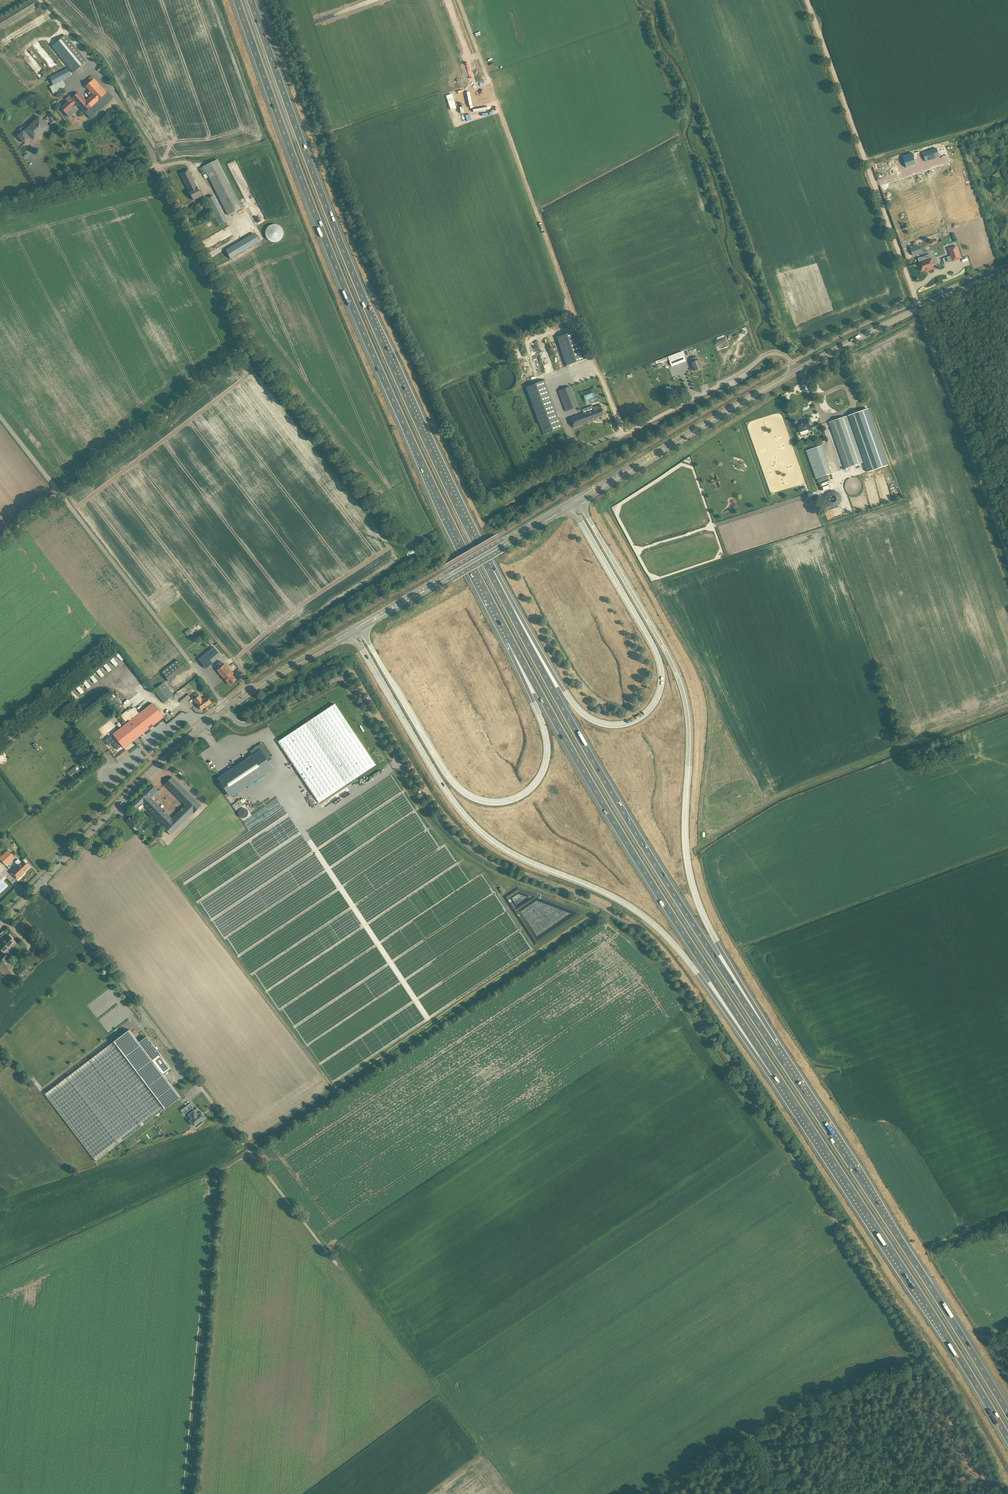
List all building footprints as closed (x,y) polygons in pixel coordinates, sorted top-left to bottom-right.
[(52,47),(74,74),(88,62),(66,36),(52,47)] [(68,68),(50,78),(53,85),(62,80),(72,75),(68,68)] [(68,102),(61,108),(70,118),(74,114),(70,109),(73,107),(72,106),(76,103),(90,119),(113,97),(108,91),(107,93),(92,76),(84,84),(93,94),(86,101),(78,92),(72,98),(70,96),(66,100),(68,102)] [(22,133),(18,136),(25,143),(32,137),(34,140),(48,127),(40,118),(39,118),(38,117),(35,120),(36,121),(26,131),(28,134),(25,137),(22,133)] [(936,148),(923,153),(926,161),(939,156),(936,148)] [(902,155),(906,167),(916,164),(912,152),(902,155)] [(217,160),(200,168),(203,174),(207,172),(207,173),(228,215),(242,208),(217,160)] [(188,169),(180,173),(193,200),(202,196),(188,169)] [(206,200),(219,225),(226,221),(213,196),(206,200)] [(265,234),(272,244),(284,235),(276,223),(266,229),(268,232),(265,234)] [(254,233),(225,250),(231,259),(259,242),(254,233)] [(910,246),(911,249),(913,255),(922,252),(920,246),(914,248),(913,245),(910,246)] [(956,246),(948,248),(951,256),(953,261),(960,258),(956,246)] [(925,262),(920,264),(922,271),(928,269),(929,270),(933,268),(932,264),(934,264),(932,257),(931,258),(925,260),(925,262)] [(557,337),(567,366),(586,359),(576,331),(557,337)] [(725,337),(716,340),(718,346),(726,342),(725,337)] [(682,351),(668,357),(669,359),(672,367),(686,361),(682,351)] [(693,358),(691,359),(692,363),(693,366),(695,370),(702,368),(701,366),(700,363),(699,360),(697,356),(693,358)] [(541,427),(544,434),(562,428),(545,380),(527,387),(541,427)] [(559,391),(566,411),(578,407),(570,387),(559,391)] [(584,394),(587,403),(598,399),(594,389),(585,392),(586,394),(584,394)] [(594,410),(571,418),(574,428),(596,420),(596,419),(605,415),(601,405),(593,408),(594,410)] [(868,408),(848,416),(864,462),(868,472),(888,465),(868,408)] [(829,422),(845,468),(864,462),(848,416),(829,422)] [(808,419),(797,423),(801,435),(809,432),(808,429),(811,428),(808,419)] [(807,451),(816,479),(831,473),(821,446),(807,451)] [(827,508),(842,505),(839,490),(824,493),(827,508)] [(198,659),(206,668),(221,656),(213,646),(198,659)] [(115,655),(122,660),(124,657),(117,652),(115,655)] [(115,666),(118,663),(112,657),(109,660),(115,666)] [(162,672),(169,681),(185,669),(177,660),(162,672)] [(215,667),(218,670),(230,685),(236,680),(232,675),(233,673),(225,664),(224,665),(221,662),(215,667)] [(106,663),(103,665),(108,672),(111,669),(106,663)] [(99,668),(96,671),(101,677),(104,675),(99,668)] [(92,674),(89,676),(94,683),(97,680),(92,674)] [(88,688),(91,686),(85,680),(82,682),(88,688)] [(154,690),(154,691),(164,703),(173,695),(166,685),(163,683),(162,684),(154,690)] [(78,685),(76,687),(81,694),(84,691),(78,685)] [(192,696),(201,710),(211,703),(207,697),(203,700),(197,692),(192,696)] [(129,721),(113,734),(124,748),(150,728),(150,729),(154,726),(153,725),(163,717),(152,703),(139,713),(129,721)] [(335,704),(278,741),(319,803),(376,765),(335,704)] [(254,755),(218,779),(230,796),(272,768),(266,760),(270,757),(262,744),(251,751),(254,755)] [(67,771),(71,777),(81,771),(77,765),(67,771)] [(144,806),(147,808),(165,826),(163,827),(171,835),(193,813),(194,813),(201,805),(172,776),(164,784),(185,805),(172,818),(163,809),(163,810),(154,801),(150,805),(147,802),(159,791),(151,783),(131,803),(137,809),(142,804),(144,806)] [(238,812),(238,813),(238,814),(239,815),(239,816),(240,816),(240,817),(241,817),(242,817),(242,818),(243,818),(244,818),(245,817),(246,817),(246,816),(247,816),(248,815),(248,814),(248,813),(248,812),(248,811),(248,810),(247,810),(247,809),(246,809),(246,808),(245,808),(244,808),(243,808),(242,808),(241,808),(240,809),(239,809),(239,810),(239,811),(238,811),(238,812)] [(131,816),(126,821),(133,828),(138,823),(131,816)] [(6,865),(16,857),(9,850),(0,858),(6,865)] [(24,872),(30,867),(24,861),(18,866),(18,865),(11,872),(17,879),(25,872),(24,872)] [(4,952),(0,957),(5,962),(10,957),(5,952),(15,941),(13,939),(9,935),(0,945),(0,948),(4,952)] [(45,1094),(96,1161),(180,1097),(163,1074),(171,1068),(147,1036),(139,1042),(129,1029),(45,1094)] [(194,1107),(190,1103),(181,1110),(184,1115),(188,1112),(189,1114),(188,1114),(192,1118),(190,1120),(194,1126),(206,1117),(201,1111),(200,1112),(197,1108),(194,1110),(193,1108),(194,1107)]
